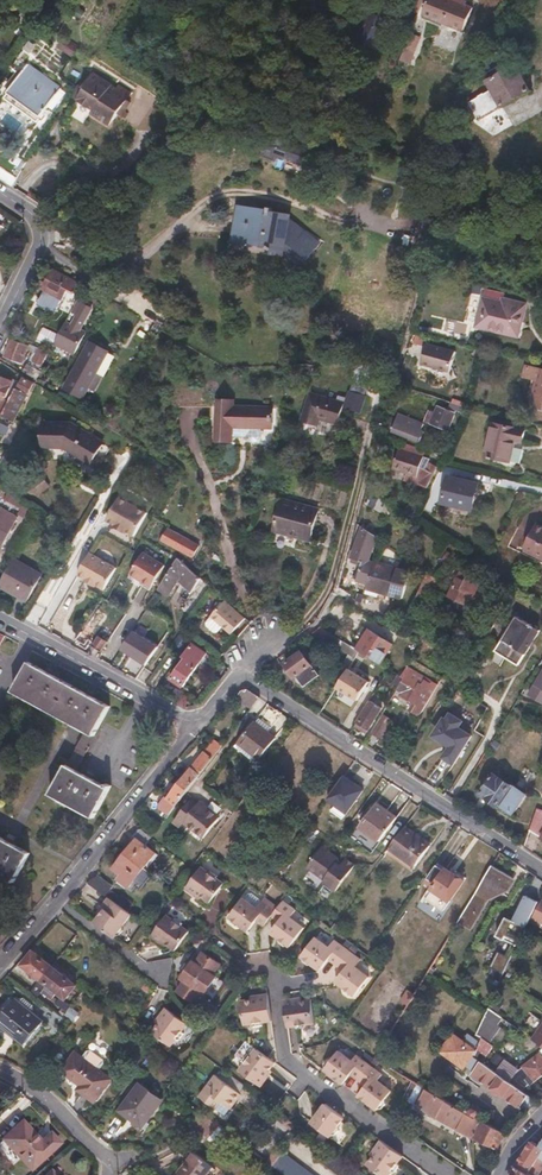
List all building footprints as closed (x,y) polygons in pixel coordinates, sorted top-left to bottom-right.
[(419,1),(434,7),(431,13),(469,29),(481,1),(479,0),(419,0),(419,1)] [(360,28),(366,43),(367,44),(368,43),(380,39),(383,38),(382,34),(380,30),(385,19),(369,12),(360,28)] [(389,21),(385,19),(380,30),(382,34),(389,21)] [(356,38),(366,43),(360,28),(356,38)] [(415,29),(404,56),(413,59),(423,32),(415,29)] [(80,47),(65,37),(58,48),(72,58),(80,47)] [(531,90),(513,58),(485,74),(493,89),(470,102),(480,119),(531,90)] [(26,69),(5,98),(37,122),(58,93),(26,69)] [(91,73),(82,87),(85,89),(77,101),(92,110),(108,84),(91,73)] [(110,85),(108,84),(92,110),(90,112),(110,125),(118,114),(121,109),(125,112),(130,104),(107,89),(110,85)] [(78,85),(75,89),(70,96),(77,101),(85,89),(82,87),(78,85)] [(127,114),(125,112),(121,109),(118,114),(124,118),(127,114)] [(274,160),(286,165),(289,157),(298,160),(308,164),(310,159),(319,162),(323,153),(270,133),(261,155),(274,160)] [(289,157),(286,165),(295,169),(298,160),(289,157)] [(404,162),(400,172),(416,177),(420,167),(404,162)] [(231,239),(264,245),(285,256),(284,257),(299,266),(317,241),(301,233),(286,220),(284,225),(271,214),(271,210),(266,210),(266,215),(254,214),(254,211),(236,208),(231,239)] [(67,290),(79,295),(84,285),(73,280),(53,269),(48,279),(50,280),(37,304),(54,314),(67,290)] [(85,283),(75,277),(73,280),(84,285),(85,283)] [(55,344),(73,354),(87,328),(81,325),(96,298),(89,294),(74,320),(68,317),(59,336),(55,344)] [(528,305),(504,300),(503,304),(484,300),(478,327),(521,336),(528,305)] [(53,347),(55,344),(59,336),(47,330),(41,341),(53,347)] [(28,346),(11,339),(5,356),(22,362),(28,346)] [(86,365),(98,344),(90,340),(78,361),(86,365)] [(452,351),(424,343),(418,363),(446,371),(452,351)] [(87,388),(94,392),(104,375),(96,371),(103,358),(108,350),(98,344),(86,365),(78,361),(69,378),(77,382),(71,394),(82,399),(87,388)] [(46,354),(38,349),(32,360),(41,365),(46,354)] [(111,363),(103,358),(96,371),(104,375),(111,363)] [(22,370),(37,380),(40,374),(40,371),(28,363),(22,370)] [(522,378),(537,381),(532,405),(541,408),(541,370),(525,366),(522,378)] [(1,398),(0,401),(0,416),(1,416),(20,381),(12,379),(12,381),(0,376),(0,397),(1,398)] [(0,419),(0,420),(10,426),(32,383),(22,377),(20,381),(1,416),(0,419)] [(302,419),(320,424),(322,419),(338,424),(345,402),(309,392),(302,419)] [(216,441),(233,441),(233,436),(234,427),(262,427),(272,427),(273,406),(234,406),(234,399),(217,398),(216,441)] [(449,408),(465,414),(469,408),(467,407),(451,402),(449,408)] [(438,407),(432,423),(449,430),(455,413),(438,407)] [(392,430),(421,441),(427,425),(399,414),(392,430)] [(44,446),(62,446),(90,463),(104,442),(71,421),(45,420),(44,446)] [(515,441),(523,442),(526,429),(494,422),(487,456),(510,462),(515,441)] [(234,427),(233,436),(248,437),(247,439),(249,441),(254,442),(257,442),(260,439),(262,437),(262,427),(234,427)] [(424,496),(438,467),(424,459),(427,449),(402,441),(395,462),(423,470),(414,491),(424,496)] [(449,477),(444,503),(473,510),(478,484),(449,477)] [(22,508),(19,514),(26,518),(33,506),(9,492),(5,498),(22,508)] [(126,530),(134,535),(147,512),(119,496),(106,519),(116,524),(115,526),(125,532),(126,530)] [(317,509),(284,500),(275,530),(309,540),(317,509)] [(2,545),(18,516),(2,507),(0,510),(0,544),(2,545)] [(526,549),(525,552),(541,561),(541,525),(537,523),(524,548),(526,549)] [(163,540),(183,551),(189,539),(169,528),(163,540)] [(369,583),(375,562),(369,561),(378,535),(364,528),(353,559),(364,562),(359,580),(369,583)] [(183,551),(187,553),(193,541),(189,539),(183,551)] [(193,541),(187,553),(192,556),(199,545),(193,541)] [(453,564),(457,558),(443,548),(438,554),(453,564)] [(143,552),(130,574),(151,586),(165,565),(143,552)] [(90,553),(78,574),(85,578),(97,585),(104,589),(116,568),(90,553)] [(191,593),(201,578),(182,560),(179,558),(178,558),(158,589),(169,596),(179,581),(191,593)] [(16,560),(1,585),(27,599),(41,574),(16,560)] [(369,583),(367,589),(403,599),(411,573),(375,562),(369,583)] [(462,572),(459,578),(466,581),(469,576),(462,572)] [(472,594),(475,596),(482,582),(469,576),(466,581),(459,578),(450,596),(467,604),(472,594)] [(95,587),(97,585),(85,578),(84,581),(95,587)] [(231,632),(245,617),(226,600),(212,615),(224,625),(231,632)] [(105,613),(101,611),(97,608),(76,638),(85,644),(106,614),(105,613)] [(219,631),(224,625),(212,615),(207,621),(207,623),(216,631),(219,631)] [(498,651),(522,665),(541,632),(517,618),(511,628),(496,619),(486,637),(501,646),(498,651)] [(360,651),(358,650),(351,645),(322,628),(314,633),(351,656),(355,659),(360,651)] [(161,645),(135,630),(123,649),(149,665),(161,645)] [(370,631),(358,650),(360,651),(381,664),(393,645),(370,631)] [(92,644),(102,651),(108,640),(98,634),(92,644)] [(185,655),(187,656),(198,664),(199,664),(208,652),(194,643),(185,655)] [(310,662),(313,659),(307,651),(288,666),(305,689),(321,677),(310,662)] [(198,664),(187,656),(173,677),(184,685),(198,664)] [(348,671),(349,669),(354,661),(349,659),(343,668),(348,671)] [(73,723),(87,730),(94,735),(110,705),(29,661),(13,691),(73,723)] [(348,671),(337,687),(358,700),(369,682),(349,669),(348,671)] [(409,671),(405,679),(400,688),(404,690),(401,696),(423,709),(436,687),(409,671)] [(528,697),(541,706),(541,672),(528,697)] [(394,684),(400,688),(405,679),(399,675),(394,684)] [(243,690),(236,698),(252,708),(259,698),(247,690),(243,690)] [(358,723),(369,730),(383,709),(371,702),(358,723)] [(463,721),(451,713),(447,719),(445,718),(436,732),(437,738),(447,744),(448,750),(444,757),(455,764),(472,735),(459,727),(463,721)] [(255,722),(238,744),(258,760),(276,737),(255,722)] [(375,734),(381,738),(388,725),(382,722),(375,734)] [(82,739),(81,742),(88,746),(90,743),(94,735),(87,730),(82,739)] [(180,784),(189,790),(223,745),(215,739),(180,784)] [(88,746),(81,742),(72,758),(81,763),(88,750),(86,749),(88,746)] [(81,763),(72,758),(70,761),(68,765),(77,769),(79,766),(81,763)] [(77,769),(68,765),(67,764),(50,793),(94,817),(112,785),(108,783),(107,785),(77,769)] [(495,776),(483,794),(514,816),(527,797),(495,776)] [(363,791),(344,777),(335,788),(327,799),(335,805),(331,811),(342,820),(363,791)] [(168,816),(189,790),(180,784),(167,800),(166,798),(158,808),(168,816)] [(201,809),(197,806),(190,801),(174,822),(181,827),(184,823),(206,839),(220,819),(203,806),(201,809)] [(360,828),(379,842),(397,817),(378,804),(360,828)] [(531,830),(541,838),(541,812),(537,811),(531,830)] [(150,840),(152,837),(141,829),(136,837),(138,838),(146,845),(150,840)] [(404,829),(389,850),(414,868),(431,845),(419,836),(417,839),(404,829)] [(0,836),(0,874),(14,882),(30,852),(9,841),(0,836)] [(126,854),(145,869),(157,853),(146,845),(138,838),(126,854)] [(322,846),(309,865),(325,877),(324,879),(337,888),(355,864),(345,857),(342,862),(338,859),(337,856),(322,846)] [(130,888),(145,869),(126,854),(114,869),(122,875),(119,879),(130,888)] [(449,902),(450,902),(464,881),(453,874),(453,875),(445,870),(437,865),(427,880),(435,885),(432,890),(449,902)] [(203,896),(201,898),(208,904),(224,882),(218,877),(220,875),(211,869),(210,871),(203,866),(189,885),(196,891),(203,896)] [(492,867),(465,911),(475,918),(488,897),(487,897),(491,889),(502,896),(513,878),(498,869),(497,870),(492,867)] [(107,896),(111,890),(112,888),(97,876),(91,879),(88,883),(107,896)] [(107,897),(116,903),(120,897),(111,890),(107,896),(107,897)] [(442,912),(449,902),(432,890),(425,900),(442,912)] [(116,903),(128,911),(134,903),(122,895),(120,897),(116,903)] [(119,924),(128,911),(116,903),(107,897),(101,906),(103,908),(99,914),(92,922),(111,936),(112,933),(116,932),(119,929),(119,924)] [(263,925),(270,915),(274,910),(261,901),(256,907),(243,897),(227,917),(229,918),(230,923),(233,925),(238,925),(239,926),(242,924),(247,929),(256,919),(263,925)] [(505,973),(538,902),(527,897),(516,921),(508,918),(499,937),(513,943),(508,955),(500,951),(493,967),(505,973)] [(274,910),(270,915),(278,921),(272,929),(278,934),(277,936),(278,937),(280,942),(283,945),(290,945),(304,926),(290,916),(295,909),(282,900),(274,910)] [(534,920),(541,924),(541,903),(534,920)] [(160,941),(167,946),(174,951),(189,932),(182,927),(183,925),(176,919),(174,921),(166,915),(150,937),(158,943),(160,941)] [(328,960),(335,965),(347,949),(333,939),(328,946),(315,937),(301,956),(303,957),(303,962),(307,965),(312,964),(314,965),(315,964),(321,969),(328,960)] [(347,949),(335,965),(343,971),(337,980),(344,985),(343,986),(346,993),(350,995),(356,995),(369,977),(356,967),(361,959),(347,949)] [(41,980),(51,967),(33,952),(22,965),(41,980)] [(213,975),(220,964),(204,953),(197,963),(194,961),(182,979),(184,981),(178,991),(195,1002),(202,993),(205,994),(216,976),(213,975)] [(65,999),(75,986),(51,967),(41,980),(65,999)] [(64,1000),(65,999),(41,980),(35,988),(67,1011),(71,1006),(64,1000)] [(64,1000),(71,1006),(83,991),(75,986),(65,999),(64,1000)] [(262,1021),(271,1020),(267,993),(258,995),(258,998),(250,1000),(240,1001),(243,1024),(252,1023),(253,1025),(262,1024),(262,1021)] [(25,1043),(41,1023),(26,1011),(30,1006),(20,998),(16,1003),(10,998),(9,1000),(8,999),(0,1008),(0,1023),(25,1043)] [(283,1000),(287,1026),(296,1025),(296,1028),(306,1026),(305,1024),(315,1022),(311,999),(302,1001),(294,1002),(293,998),(283,1000)] [(186,1024),(165,1008),(158,1017),(161,1018),(150,1032),(169,1046),(174,1039),(176,1041),(182,1034),(180,1032),(186,1024)] [(482,1038),(490,1043),(501,1027),(498,1025),(503,1018),(489,1008),(477,1035),(482,1038)] [(541,1046),(541,1026),(532,1039),(541,1046)] [(454,1036),(442,1053),(463,1068),(474,1051),(454,1036)] [(481,1062),(482,1063),(493,1046),(490,1043),(482,1038),(474,1057),(481,1062)] [(244,1064),(249,1068),(255,1061),(258,1062),(263,1055),(253,1048),(244,1060),(244,1064)] [(350,1075),(357,1080),(368,1064),(355,1055),(351,1061),(338,1051),(332,1059),(326,1060),(323,1065),(324,1070),(335,1078),(337,1076),(345,1081),(350,1075)] [(75,1054),(62,1072),(79,1086),(76,1090),(93,1102),(109,1080),(102,1074),(105,1070),(106,1063),(94,1055),(90,1056),(85,1062),(75,1054)] [(275,1078),(281,1070),(271,1062),(263,1055),(258,1062),(255,1061),(249,1068),(252,1070),(246,1077),(267,1094),(278,1080),(275,1078)] [(511,1077),(526,1088),(532,1082),(534,1083),(541,1077),(541,1059),(539,1056),(511,1077)] [(521,1107),(528,1096),(482,1063),(481,1062),(472,1073),(521,1107)] [(365,1100),(377,1109),(382,1108),(386,1104),(385,1099),(391,1090),(377,1080),(381,1074),(368,1064),(357,1080),(365,1086),(359,1093),(367,1098),(365,1100)] [(241,1097),(247,1089),(223,1071),(217,1078),(215,1076),(198,1097),(214,1110),(220,1103),(229,1110),(236,1101),(232,1098),(236,1093),(240,1096),(241,1097)] [(139,1085),(120,1111),(141,1127),(161,1101),(139,1085)] [(416,1107),(473,1137),(483,1121),(481,1119),(466,1111),(426,1089),(416,1107)] [(232,1098),(236,1101),(240,1096),(236,1093),(232,1098)] [(466,1111),(481,1119),(482,1116),(482,1108),(474,1104),(470,1105),(466,1111)] [(347,1118),(328,1105),(323,1112),(320,1110),(309,1126),(330,1141),(336,1134),(338,1136),(344,1128),(341,1126),(347,1118)] [(199,1131),(209,1138),(218,1126),(200,1113),(191,1124),(200,1131),(199,1131)] [(497,1150),(506,1133),(483,1121),(473,1137),(497,1150)] [(22,1123),(3,1140),(30,1169),(58,1143),(50,1134),(40,1142),(22,1123)] [(370,1157),(391,1174),(392,1174),(393,1174),(399,1167),(396,1165),(403,1158),(402,1158),(377,1140),(368,1154),(371,1156),(370,1157)] [(536,1143),(534,1142),(519,1167),(530,1174),(540,1158),(541,1159),(541,1147),(536,1143)] [(347,1163),(339,1157),(335,1155),(328,1149),(319,1162),(336,1174),(363,1174),(347,1163)] [(272,1166),(284,1174),(312,1174),(283,1153),(272,1166)] [(195,1154),(190,1160),(192,1161),(181,1174),(210,1174),(215,1170),(195,1154)] [(391,1174),(370,1157),(364,1165),(378,1174),(390,1174),(391,1174)] [(530,1174),(519,1167),(516,1174),(531,1174),(530,1174)]
